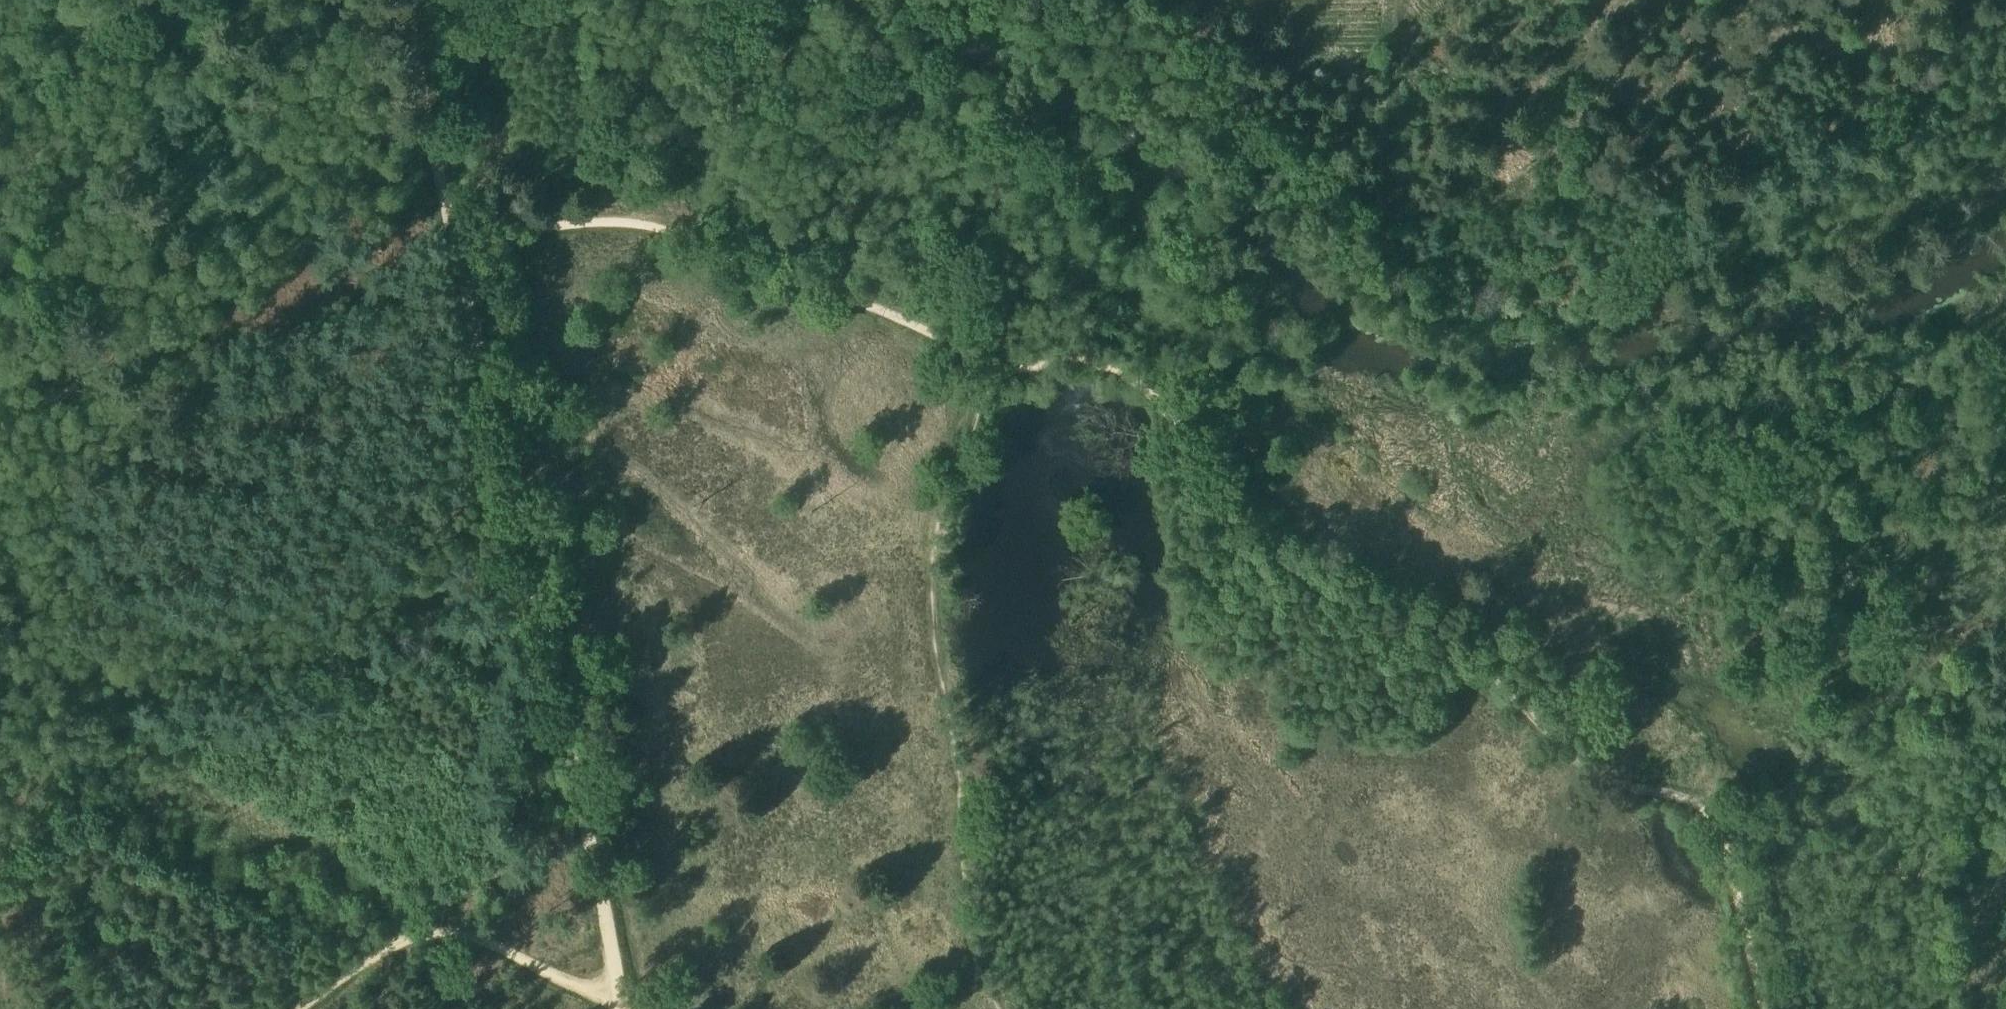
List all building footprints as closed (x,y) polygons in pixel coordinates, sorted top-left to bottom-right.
[(130,186),(122,180),(116,187),(123,193),(130,186)]
